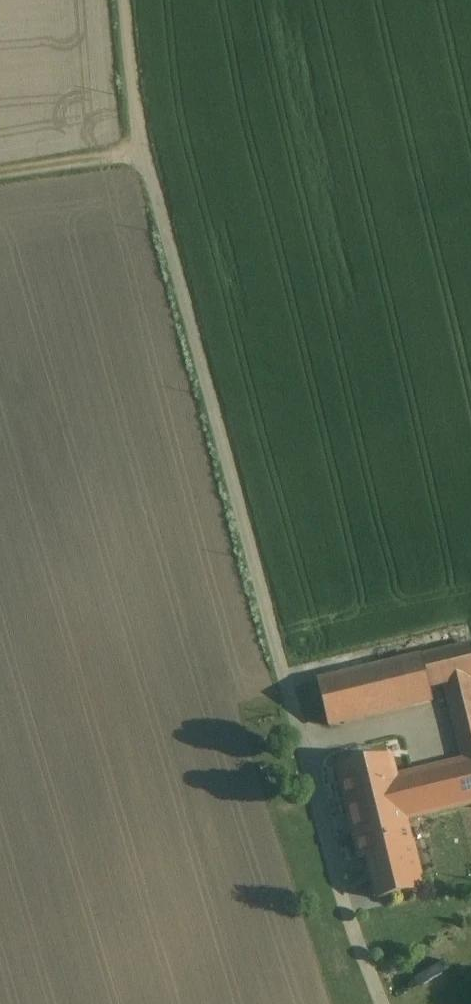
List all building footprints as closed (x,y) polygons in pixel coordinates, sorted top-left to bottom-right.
[(470,645),(317,682),(327,727),(431,701),(428,689),(444,685),(463,763),(447,766),(457,808),(470,805),(470,648),(470,645)] [(390,760),(339,772),(344,792),(394,779),(390,760)] [(394,779),(404,821),(405,821),(457,808),(447,766),(394,779)] [(394,779),(344,792),(352,828),(354,838),(406,826),(405,821),(404,821),(394,779)] [(406,826),(354,838),(359,858),(368,856),(379,899),(423,889),(412,843),(410,843),(406,826)]
